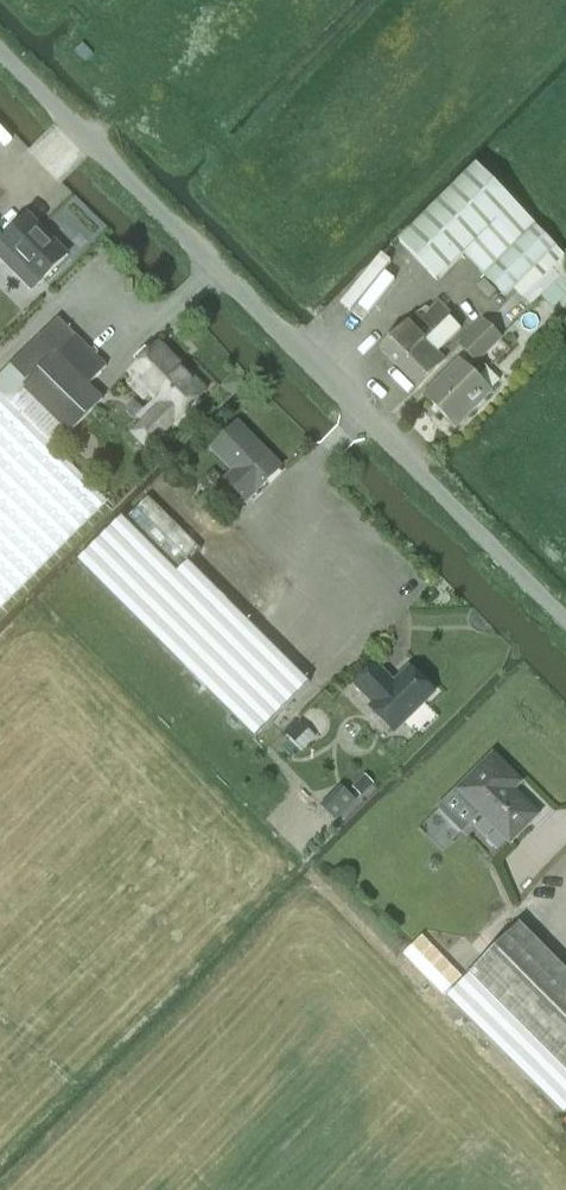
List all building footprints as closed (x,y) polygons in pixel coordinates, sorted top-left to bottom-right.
[(531,307),(565,272),(565,257),(477,167),(400,243),(438,280),(464,254),(506,297),(513,289),(531,307)] [(0,241),(0,261),(31,292),(70,254),(29,213),(0,241)] [(450,318),(452,317),(438,302),(422,319),(417,314),(408,324),(407,323),(380,349),(399,369),(426,342),(439,329),(450,318)] [(501,339),(499,337),(507,329),(494,317),(487,325),(483,322),(460,346),(477,363),(501,339)] [(0,376),(0,395),(10,405),(55,449),(103,400),(88,385),(107,367),(58,318),(40,337),(11,365),(0,376)] [(426,342),(438,354),(462,330),(450,318),(439,329),(426,342)] [(426,342),(399,369),(417,387),(444,360),(438,354),(426,342)] [(159,344),(143,360),(130,374),(134,378),(129,383),(142,396),(147,391),(161,406),(133,433),(148,449),(176,421),(177,422),(207,392),(159,344)] [(424,397),(454,427),(490,391),(489,391),(499,381),(480,361),(469,371),(460,361),(424,397)] [(107,502),(55,449),(10,405),(0,395),(0,610),(107,502)] [(246,502),(281,468),(237,424),(211,449),(233,471),(224,480),(246,502)] [(212,470),(198,484),(209,494),(223,480),(212,470)] [(178,573),(189,563),(196,555),(200,550),(148,498),(125,521),(178,573)] [(178,573),(125,521),(122,518),(78,562),(169,653),(209,693),(255,738),(310,683),(279,653),(264,638),(189,563),(178,573)] [(369,707),(394,733),(434,693),(409,668),(391,686),(384,679),(387,676),(375,664),(355,685),(373,704),(369,707)] [(288,737),(302,750),(315,737),(301,724),(288,737)] [(456,791),(438,808),(462,832),(480,814),(510,844),(539,815),(514,791),(522,782),(493,754),(456,791)] [(360,806),(344,789),(323,810),(340,826),(360,806)] [(565,1112),(565,970),(519,923),(446,996),(564,1114),(565,1112)]
